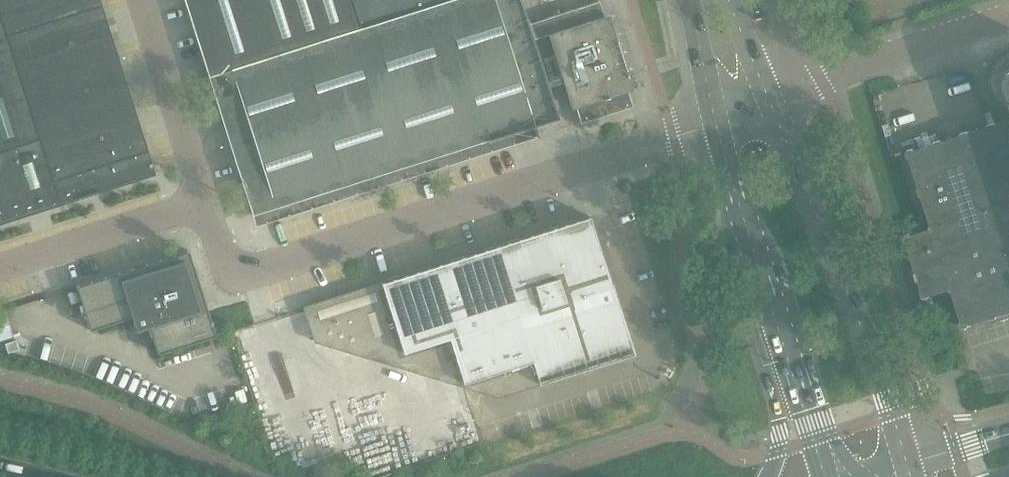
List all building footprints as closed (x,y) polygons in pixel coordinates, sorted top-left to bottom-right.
[(209,76),(253,215),(558,117),(520,0),(184,0),(209,76)] [(576,108),(581,123),(633,107),(628,91),(633,90),(609,15),(604,17),(600,2),(548,19),(548,18),(543,20),(562,77),(572,110),(576,108)] [(924,298),(926,299),(927,299),(951,291),(961,325),(962,327),(963,328),(965,328),(966,328),(1008,315),(1008,119),(910,150),(909,151),(908,153),(907,154),(908,156),(930,228),(905,236),(904,237),(904,238),(904,239),(922,296),(923,298),(924,298)] [(148,151),(134,156),(138,166),(152,161),(148,151)] [(631,344),(628,342),(611,287),(611,286),(612,285),(590,217),(565,225),(304,307),(315,341),(499,397),(506,395),(506,394),(541,383),(541,382),(621,356),(624,358),(633,355),(634,353),(631,344)] [(149,327),(159,355),(217,336),(190,251),(77,287),(91,331),(132,318),(137,331),(149,327)] [(16,341),(5,344),(8,353),(8,354),(10,353),(19,350),(16,341)]
